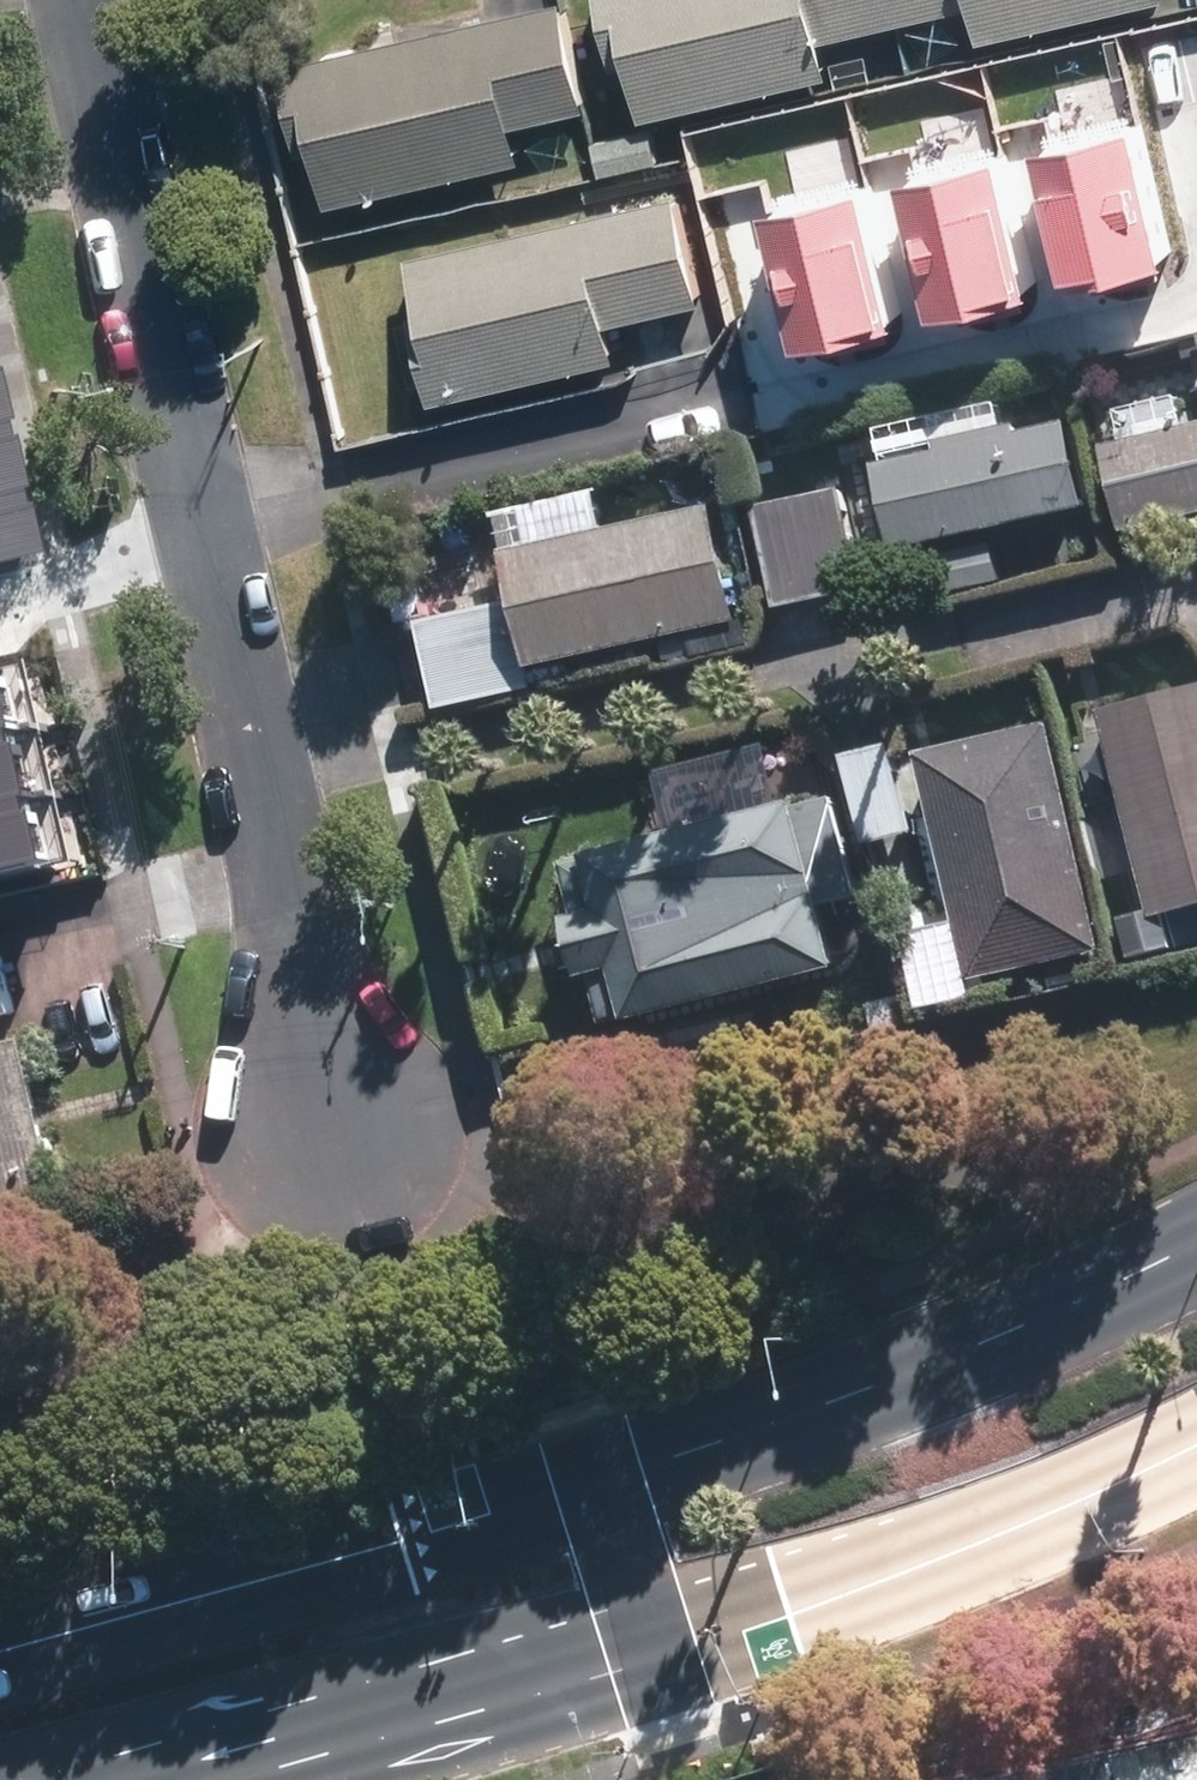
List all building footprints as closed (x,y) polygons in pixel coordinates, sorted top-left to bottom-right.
[(554,0),(528,0),(272,62),(292,144),(308,141),(321,196),(514,150),(506,117),(579,99),(554,0)] [(892,20),(887,0),(592,0),(606,62),(623,59),(635,116),(819,75),(812,38),(892,20)] [(1139,0),(887,0),(892,20),(897,18),(965,3),(973,37),(1139,0)] [(665,193),(394,254),(410,322),(397,325),(413,396),(601,355),(593,321),(689,300),(665,193)] [(1056,424),(861,466),(879,552),(1074,511),(1056,424)] [(15,491),(0,425),(0,495),(15,491)] [(1091,447),(1109,529),(1196,511),(1196,425),(1091,447)] [(836,489),(745,507),(766,608),(857,589),(836,489)] [(15,491),(0,495),(0,562),(30,555),(15,491)] [(522,666),(727,620),(702,510),(492,556),(501,598),(403,620),(423,711),(528,686),(522,666)] [(1138,919),(1196,904),(1196,683),(1086,712),(1138,919)] [(1092,951),(1039,722),(901,753),(954,983),(1092,951)] [(2,728),(0,729),(0,801),(18,796),(2,728)] [(857,846),(866,844),(907,835),(887,747),(846,757),(837,759),(857,846)] [(0,801),(0,870),(34,862),(18,796),(0,801)] [(851,892),(828,801),(788,811),(785,804),(570,855),(572,861),(557,864),(569,916),(555,919),(568,979),(584,976),(593,1019),(609,1016),(610,1021),(825,970),(809,902),(851,892)] [(15,1007),(2,950),(1,948),(0,948),(0,1011),(15,1007)] [(0,1044),(0,1203),(73,1187),(41,1036),(0,1044)]
